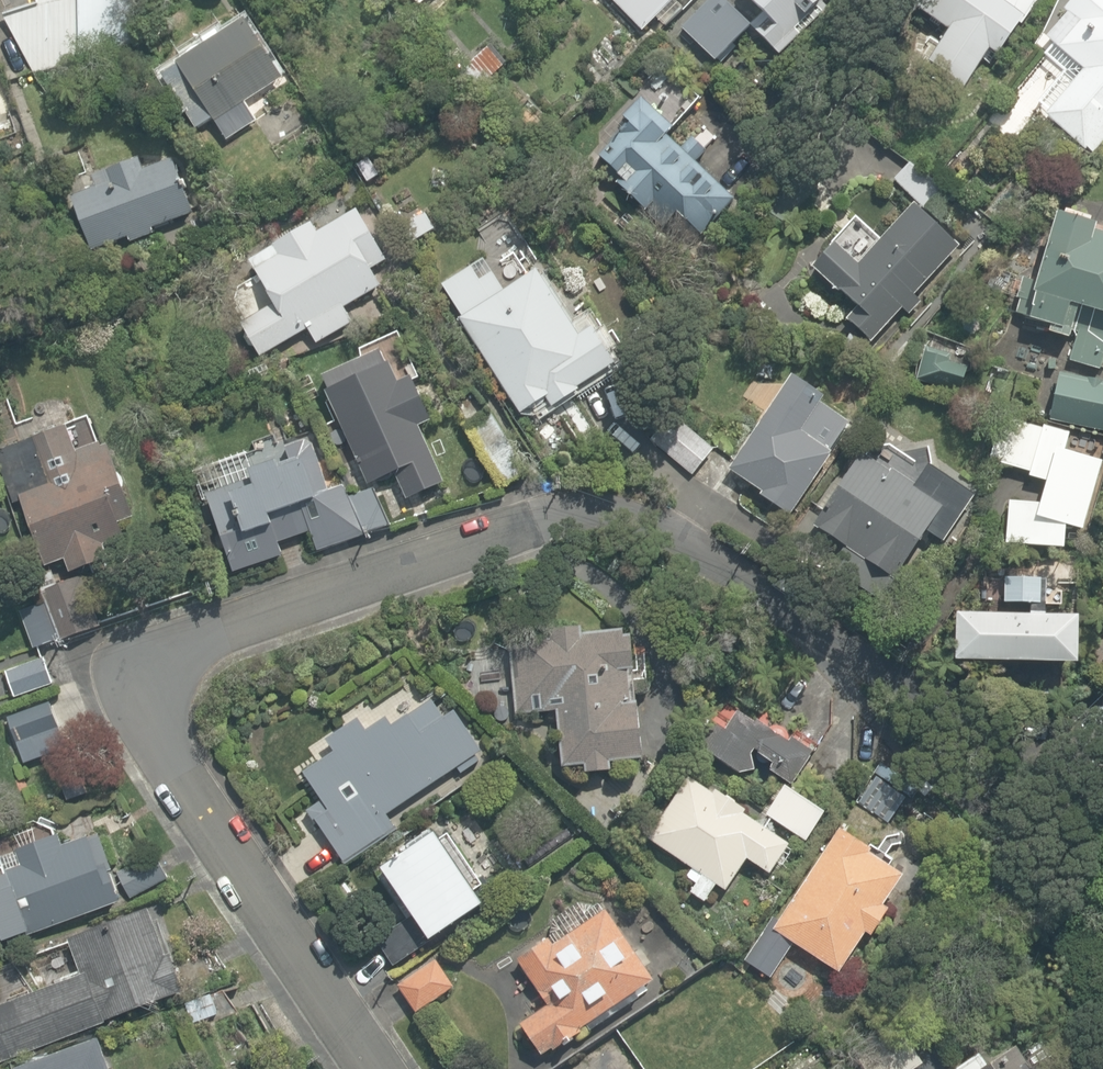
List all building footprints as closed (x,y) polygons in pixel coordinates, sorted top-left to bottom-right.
[(32,6),(0,20),(0,23),(21,74),(122,46),(124,0),(32,0),(32,6)] [(641,30),(656,16),(665,26),(683,8),(675,0),(612,0),(641,30)] [(913,5),(949,29),(927,61),(965,86),(989,48),(998,54),(1037,0),(917,0),(913,5)] [(1038,35),(1102,86),(1102,0),(1072,0),(1038,35)] [(162,64),(198,124),(211,116),(224,138),(257,118),(245,97),(279,77),(244,16),(162,64)] [(678,242),(729,194),(669,130),(702,99),(670,66),(586,144),(678,242)] [(170,139),(60,183),(86,247),(195,204),(170,139)] [(349,195),(240,255),(254,281),(227,296),(258,352),(306,326),(315,344),(353,323),(343,306),(379,286),(368,265),(383,257),(349,195)] [(956,241),(911,202),(878,242),(861,234),(825,240),(807,272),(854,308),(839,319),(867,345),(956,241)] [(1027,317),(1046,320),(1044,331),(1068,335),(1069,328),(1073,304),(1102,308),(1102,220),(1044,211),(1027,317)] [(605,366),(544,268),(514,288),(493,255),(446,286),(534,416),(605,366)] [(1102,404),(1102,377),(1102,375),(1102,329),(1072,323),(1071,328),(1058,395),(1102,404)] [(415,425),(438,415),(422,380),(407,387),(379,328),(352,341),(358,354),(312,376),(364,488),(391,475),(406,506),(445,488),(415,425)] [(853,425),(784,373),(714,464),(783,517),(853,425)] [(1001,463),(1046,476),(1039,500),(1006,494),(1002,518),(1079,530),(1100,460),(1062,448),(1067,430),(1016,414),(1001,463)] [(711,445),(675,416),(653,443),(689,472),(711,445)] [(17,494),(42,565),(60,558),(66,573),(107,558),(103,545),(137,533),(103,436),(76,445),(67,418),(0,441),(0,478),(7,497),(17,494)] [(282,558),(360,531),(342,479),(332,482),(315,434),(280,446),(273,424),(186,454),(215,538),(268,520),(282,558)] [(816,519),(889,574),(932,515),(950,528),(976,493),(943,469),(924,494),(866,452),(816,519)] [(59,561),(4,584),(30,647),(85,624),(59,561)] [(1048,573),(996,572),(996,599),(1048,600),(1048,573)] [(1076,609),(952,607),(952,655),(1075,657),(1076,609)] [(581,632),(580,626),(537,630),(538,636),(510,639),(517,712),(557,708),(562,765),(584,763),(585,771),(610,769),(609,761),(642,757),(637,701),(632,702),(629,669),(634,668),(631,634),(623,635),(622,629),(581,632)] [(1092,671),(1102,674),(1102,632),(1092,671)] [(46,648),(0,668),(13,699),(59,679),(46,648)] [(395,827),(386,814),(456,767),(460,773),(479,760),(475,754),(481,750),(453,710),(442,717),(430,698),(391,725),(385,716),(365,730),(357,717),(325,739),(333,751),(301,772),(321,800),(305,811),(319,831),(321,830),(343,861),(395,827)] [(53,700),(4,715),(19,765),(68,750),(53,700)] [(739,773),(754,769),(751,754),(753,749),(772,762),(768,769),(790,784),(813,750),(792,736),(789,741),(756,719),(754,722),(737,710),(724,729),(715,722),(699,745),(739,773)] [(688,777),(647,838),(691,868),(685,876),(696,883),(690,892),(704,902),(716,884),(726,890),(747,858),(769,873),(789,843),(743,813),(745,809),(715,789),(712,793),(688,777)] [(825,811),(784,784),(765,814),(806,840),(825,811)] [(93,815),(62,827),(58,816),(0,838),(0,941),(124,894),(120,883),(93,815)] [(835,829),(759,944),(779,957),(791,946),(837,976),(904,874),(835,829)] [(393,964),(496,894),(483,876),(479,879),(447,832),(438,838),(434,832),(379,867),(412,914),(374,939),(393,964)] [(158,864),(123,882),(132,898),(166,880),(158,864)] [(67,928),(84,969),(0,1004),(0,1052),(3,1059),(177,987),(140,898),(67,928)] [(658,981),(606,910),(556,944),(547,935),(519,955),(550,1006),(524,1023),(546,1054),(658,981)] [(454,987),(435,959),(397,985),(416,1012),(454,987)] [(6,1068),(7,1068),(112,1068),(95,1030),(6,1068)] [(1015,1045),(986,1064),(978,1053),(954,1068),(1031,1068),(1015,1045)]
